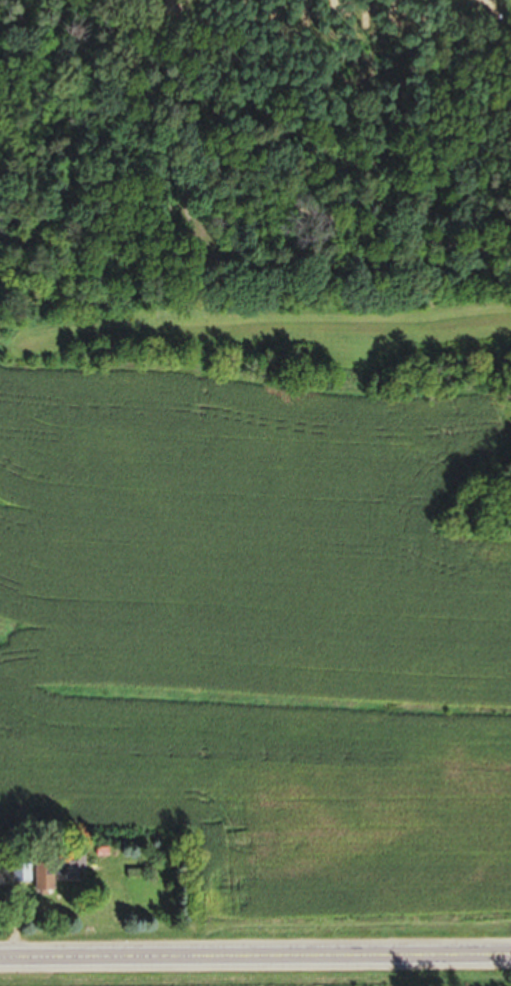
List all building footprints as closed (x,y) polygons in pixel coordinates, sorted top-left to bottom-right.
[(74,865),(38,865),(38,878),(31,878),(31,895),(52,895),(52,885),(74,885),(74,865)]
